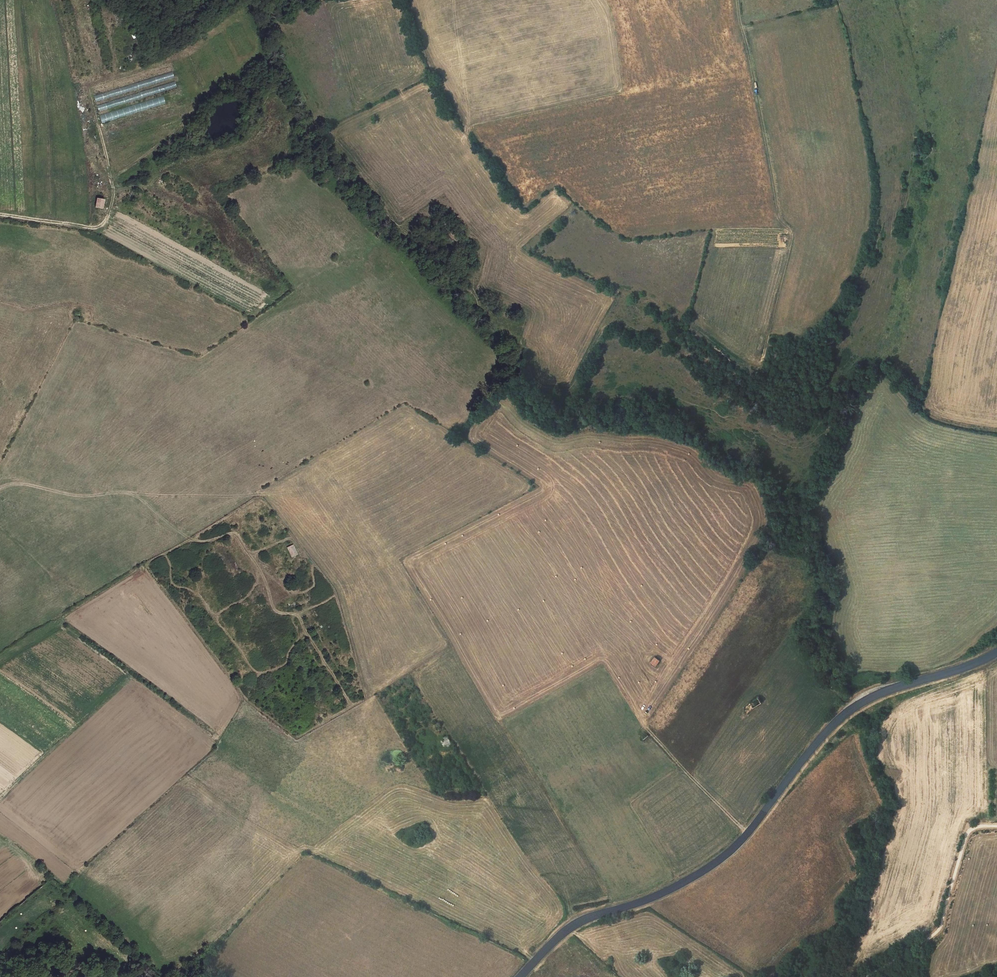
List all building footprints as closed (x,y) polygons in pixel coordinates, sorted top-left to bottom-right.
[(164,97),(146,100),(148,108),(165,105),(164,97)] [(102,209),(104,200),(97,198),(95,207),(102,209)] [(297,554),(293,545),(287,548),(292,557),(297,554)] [(655,657),(651,663),(655,666),(660,660),(655,657)] [(758,697),(749,703),(753,709),(762,703),(758,697)] [(446,745),(451,742),(448,737),(442,740),(446,745)]
